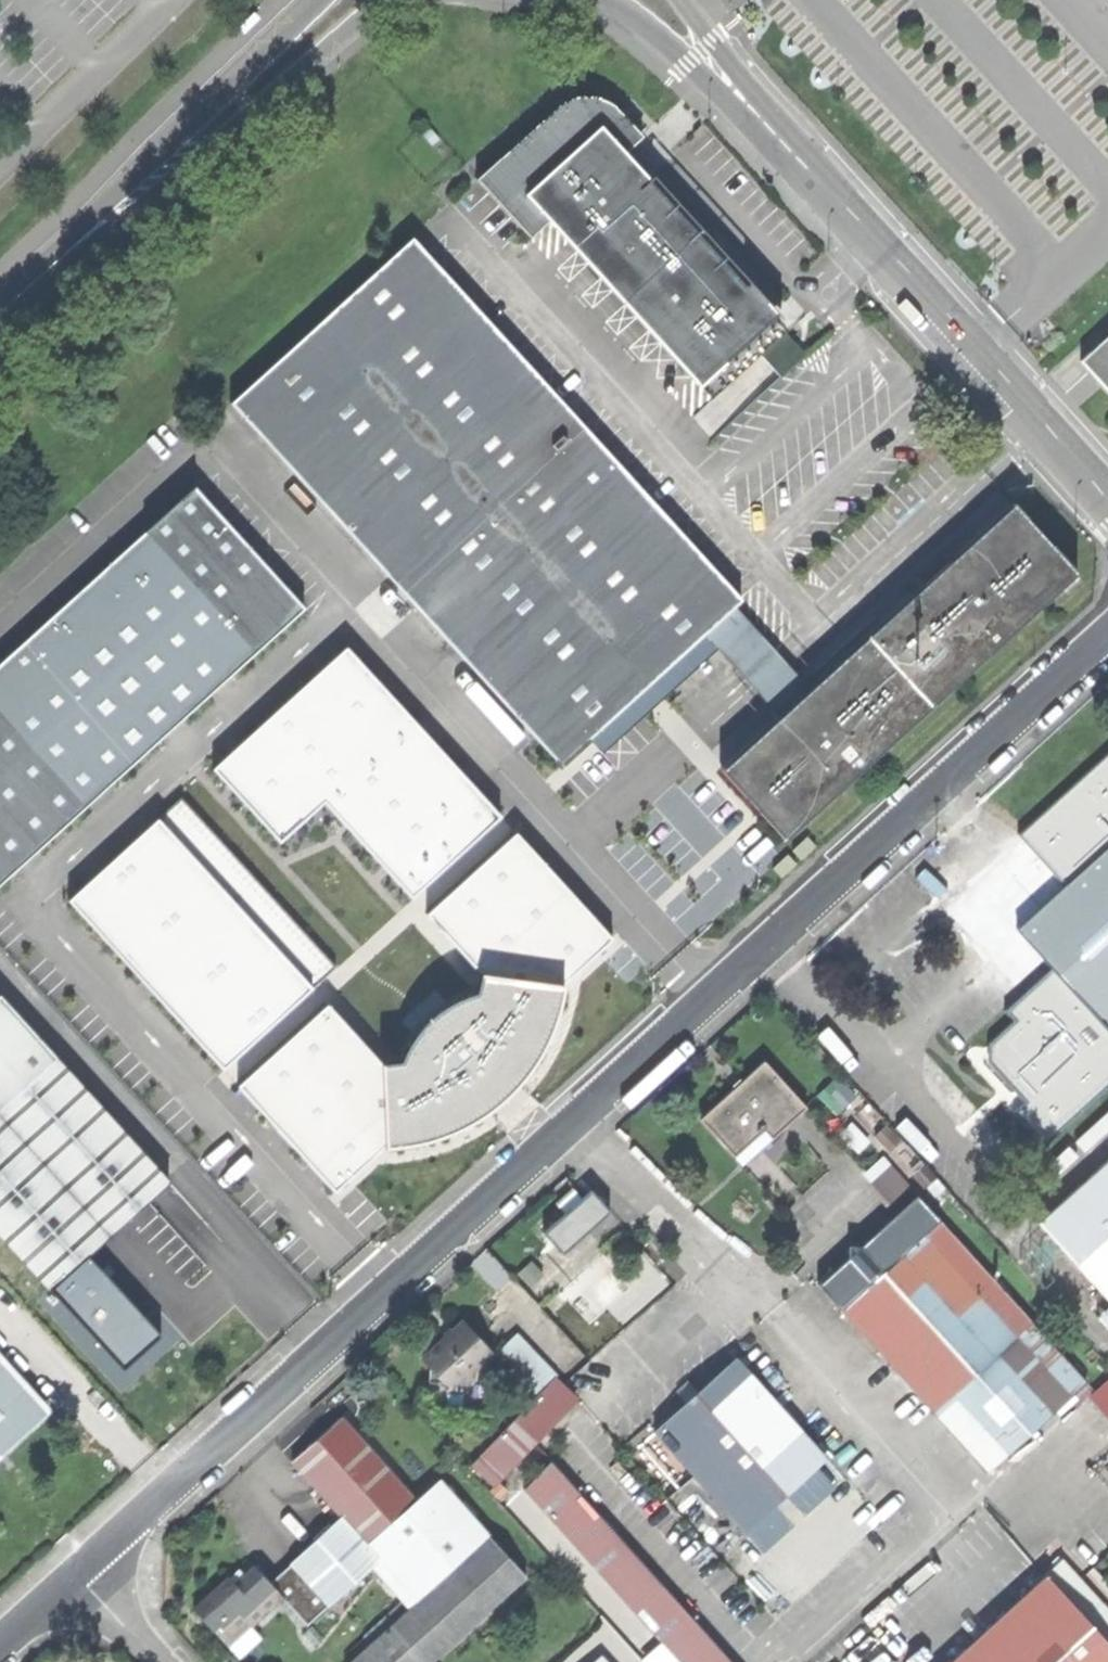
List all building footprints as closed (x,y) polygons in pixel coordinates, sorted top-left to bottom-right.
[(724,357),(773,313),(680,208),(629,151),(639,143),(648,134),(638,123),(619,101),(602,93),(585,92),(568,99),(481,176),(535,236),(555,218),(703,384),(729,362),(724,357)] [(417,232),(233,395),(560,765),(708,635),(739,607),(744,602),(417,232)] [(764,355),(785,378),(811,355),(790,332),(764,355)] [(1081,361),(1107,390),(1107,337),(1081,361)] [(304,602),(194,481),(0,659),(0,881),(304,602)] [(1016,507),(810,688),(779,716),(721,767),(784,838),(1079,577),(1049,543),(1016,507)] [(810,688),(739,607),(708,635),(779,716),(810,688)] [(349,651),(217,771),(284,843),(327,804),(414,898),(502,818),(349,651)] [(1042,1149),(1107,1090),(1107,758),(1030,829),(1075,880),(1028,922),(1065,962),(1039,985),(1048,995),(979,1057),(1022,1105),(1012,1115),(1042,1149)] [(161,823),(73,902),(225,1069),(313,990),(161,823)] [(331,1006),(242,1086),(338,1191),(393,1141),(393,1151),(425,1146),(455,1137),(484,1122),(509,1103),(532,1079),(550,1050),(562,1020),(569,989),(558,989),(614,939),(519,834),(430,915),(488,979),(484,1002),(464,1008),(440,1022),(421,1044),(408,1067),(387,1069),(331,1006)] [(1,1113),(60,1060),(1,994),(0,995),(0,1114),(1,1113)] [(60,1060),(1,1113),(54,1172),(113,1119),(60,1060)] [(701,1117),(740,1162),(803,1106),(764,1062),(733,1089),(701,1117)] [(54,1172),(1,1113),(0,1114),(0,1220),(54,1172)] [(48,1289),(168,1181),(113,1119),(54,1172),(0,1220),(0,1235),(48,1289)] [(1039,1222),(1107,1298),(1107,1159),(1039,1222)] [(871,1183),(890,1203),(913,1183),(894,1162),(871,1183)] [(563,1247),(612,1210),(597,1189),(547,1227),(563,1247)] [(816,1282),(985,1471),(1084,1383),(915,1194),(859,1244),(846,1244),(846,1255),(816,1282)] [(121,1334),(159,1376),(199,1340),(245,1299),(207,1256),(121,1334)] [(488,1354),(458,1321),(419,1357),(427,1365),(426,1380),(450,1382),(469,1385),(468,1372),(488,1354)] [(494,1351),(535,1395),(555,1376),(515,1332),(494,1351)] [(142,1391),(159,1376),(121,1334),(104,1349),(142,1391)] [(3,1448),(46,1408),(0,1358),(0,1451),(3,1448)] [(733,1359),(652,1432),(740,1529),(821,1456),(733,1359)] [(1091,1394),(1107,1413),(1107,1378),(1091,1394)] [(294,1462),(343,1517),(369,1546),(417,1502),(342,1419),(318,1440),(294,1462)] [(681,1661),(732,1661),(562,1455),(531,1480),(681,1661)] [(381,1559),(419,1602),(492,1537),(441,1481),(417,1502),(369,1546),(381,1559)] [(308,1625),(381,1559),(369,1546),(343,1517),(269,1583),(284,1599),(308,1625)] [(528,1578),(492,1537),(419,1602),(353,1661),(435,1661),(528,1578)] [(1041,1575),(1107,1648),(1107,1611),(1059,1558),(1041,1575)] [(252,1627),(284,1599),(269,1583),(255,1567),(234,1585),(228,1579),(194,1609),(209,1627),(216,1621),(230,1637),(247,1621),(252,1627)] [(1041,1575),(946,1661),(1107,1661),(1107,1648),(1041,1575)] [(229,1648),(252,1627),(247,1621),(230,1637),(216,1621),(209,1627),(229,1648)]
